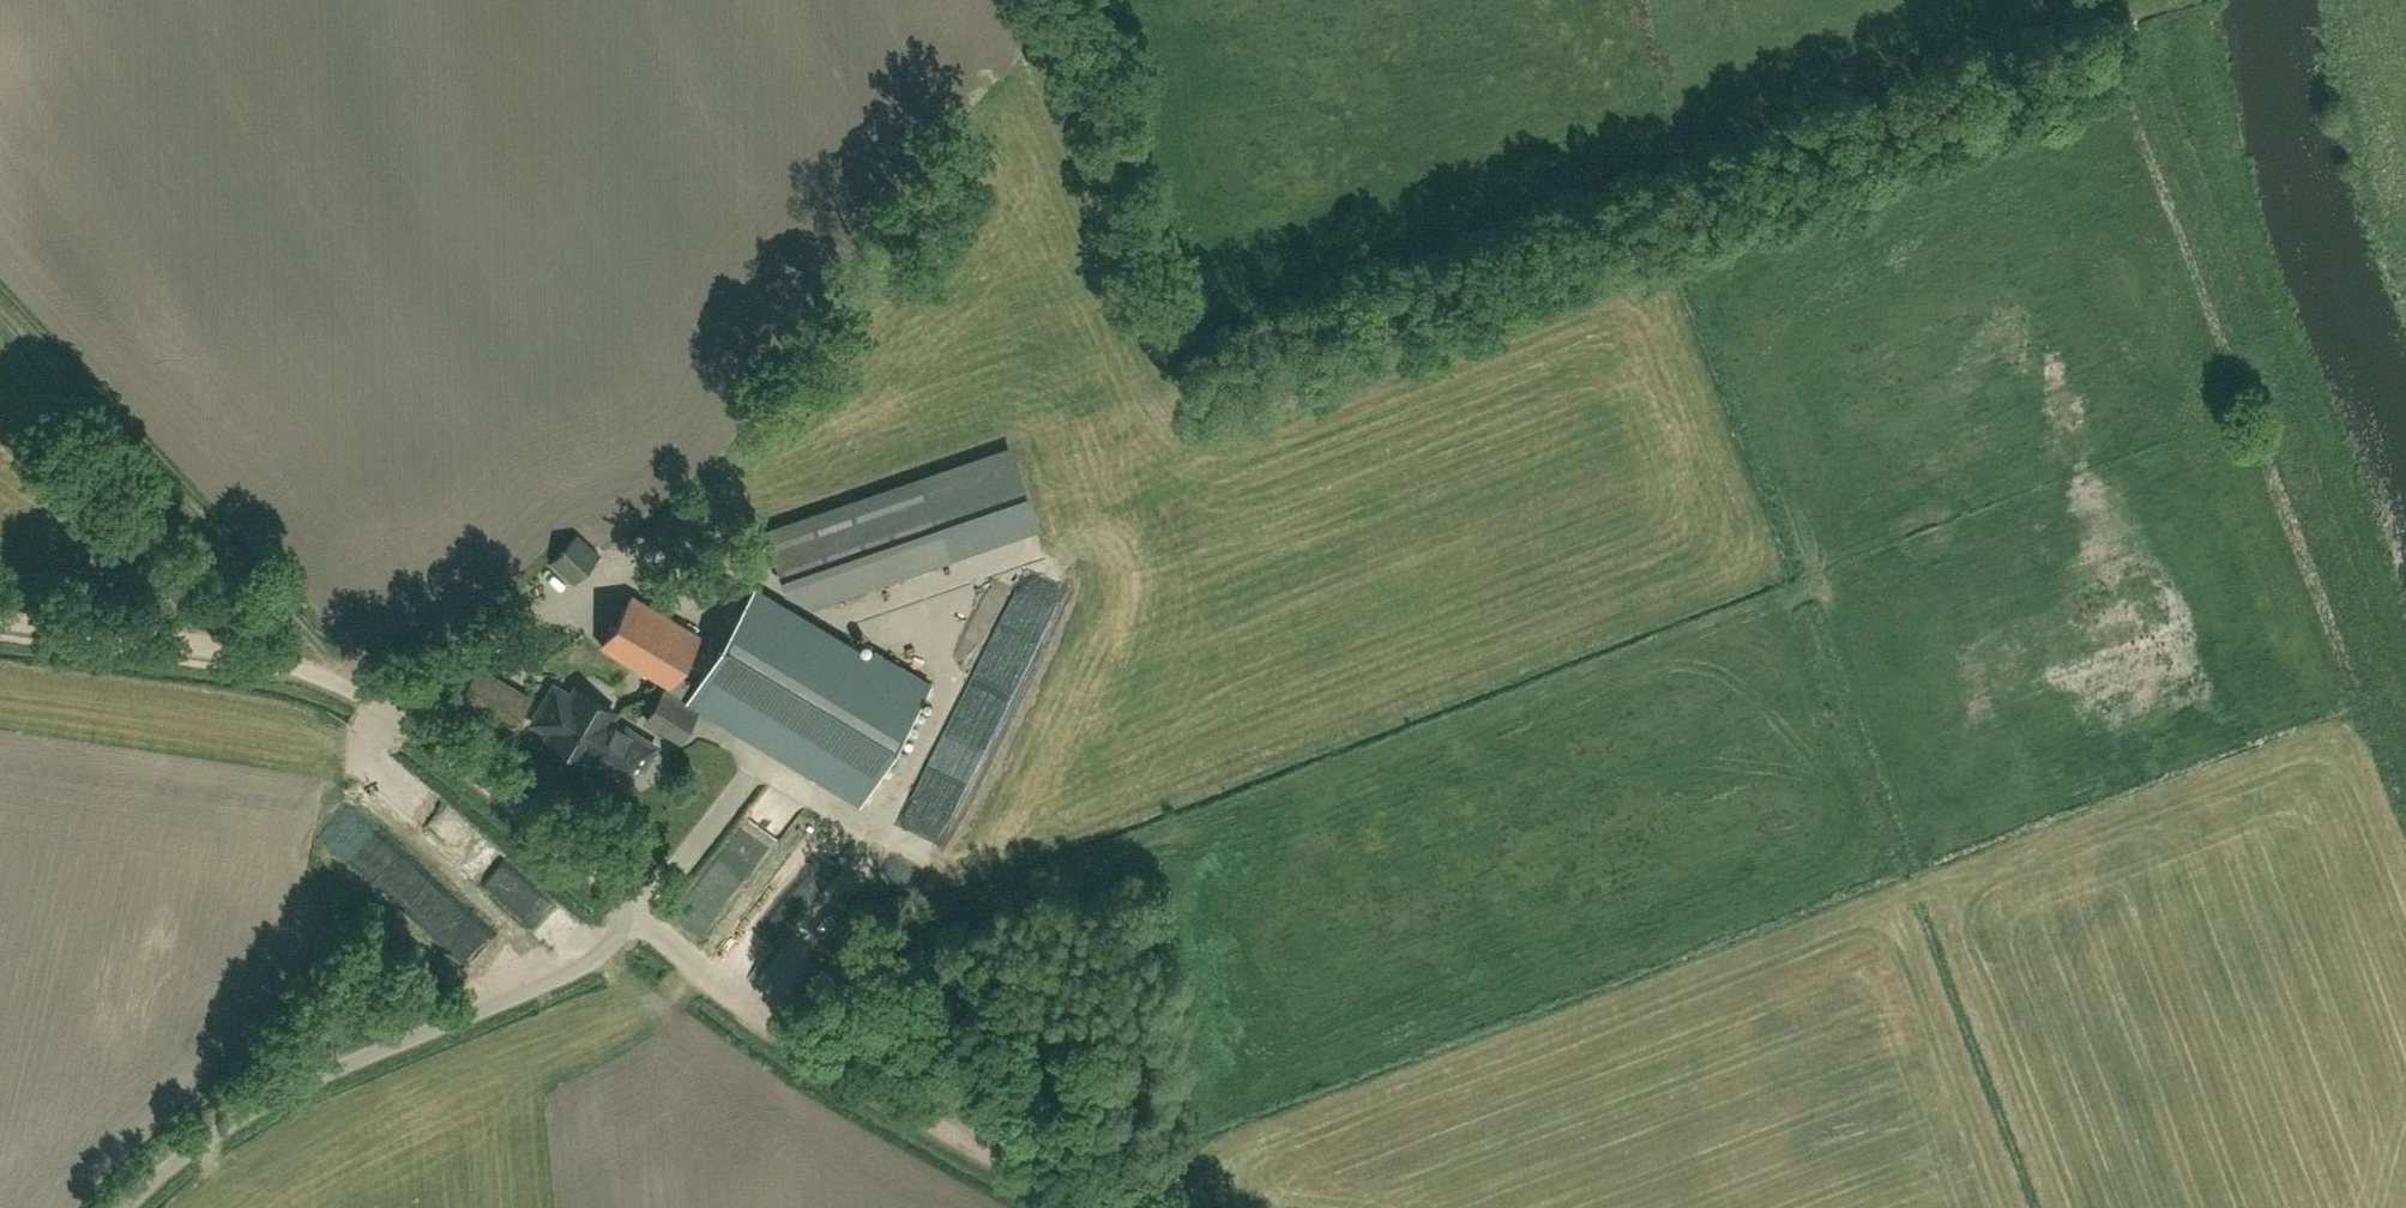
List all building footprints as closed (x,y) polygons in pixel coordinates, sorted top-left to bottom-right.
[(814,602),(947,556),(938,529),(1025,500),(1011,460),(925,490),(920,477),(767,530),(786,585),(814,602)] [(574,584),(600,557),(578,535),(552,563),(574,584)] [(925,691),(868,657),(755,589),(690,698),(860,800),(925,691)] [(633,590),(601,644),(667,684),(664,690),(663,690),(646,719),(679,738),(698,706),(679,695),(690,677),(677,669),(700,630),(633,590)] [(456,701),(508,732),(528,697),(477,666),(456,701)] [(992,667),(970,698),(990,712),(1012,681),(992,667)] [(585,758),(588,754),(593,757),(596,761),(605,767),(610,767),(633,781),(655,745),(609,718),(614,711),(575,687),(570,695),(553,684),(532,720),(548,731),(546,735),(550,737),(550,743),(563,751),(568,748),(585,758)]
